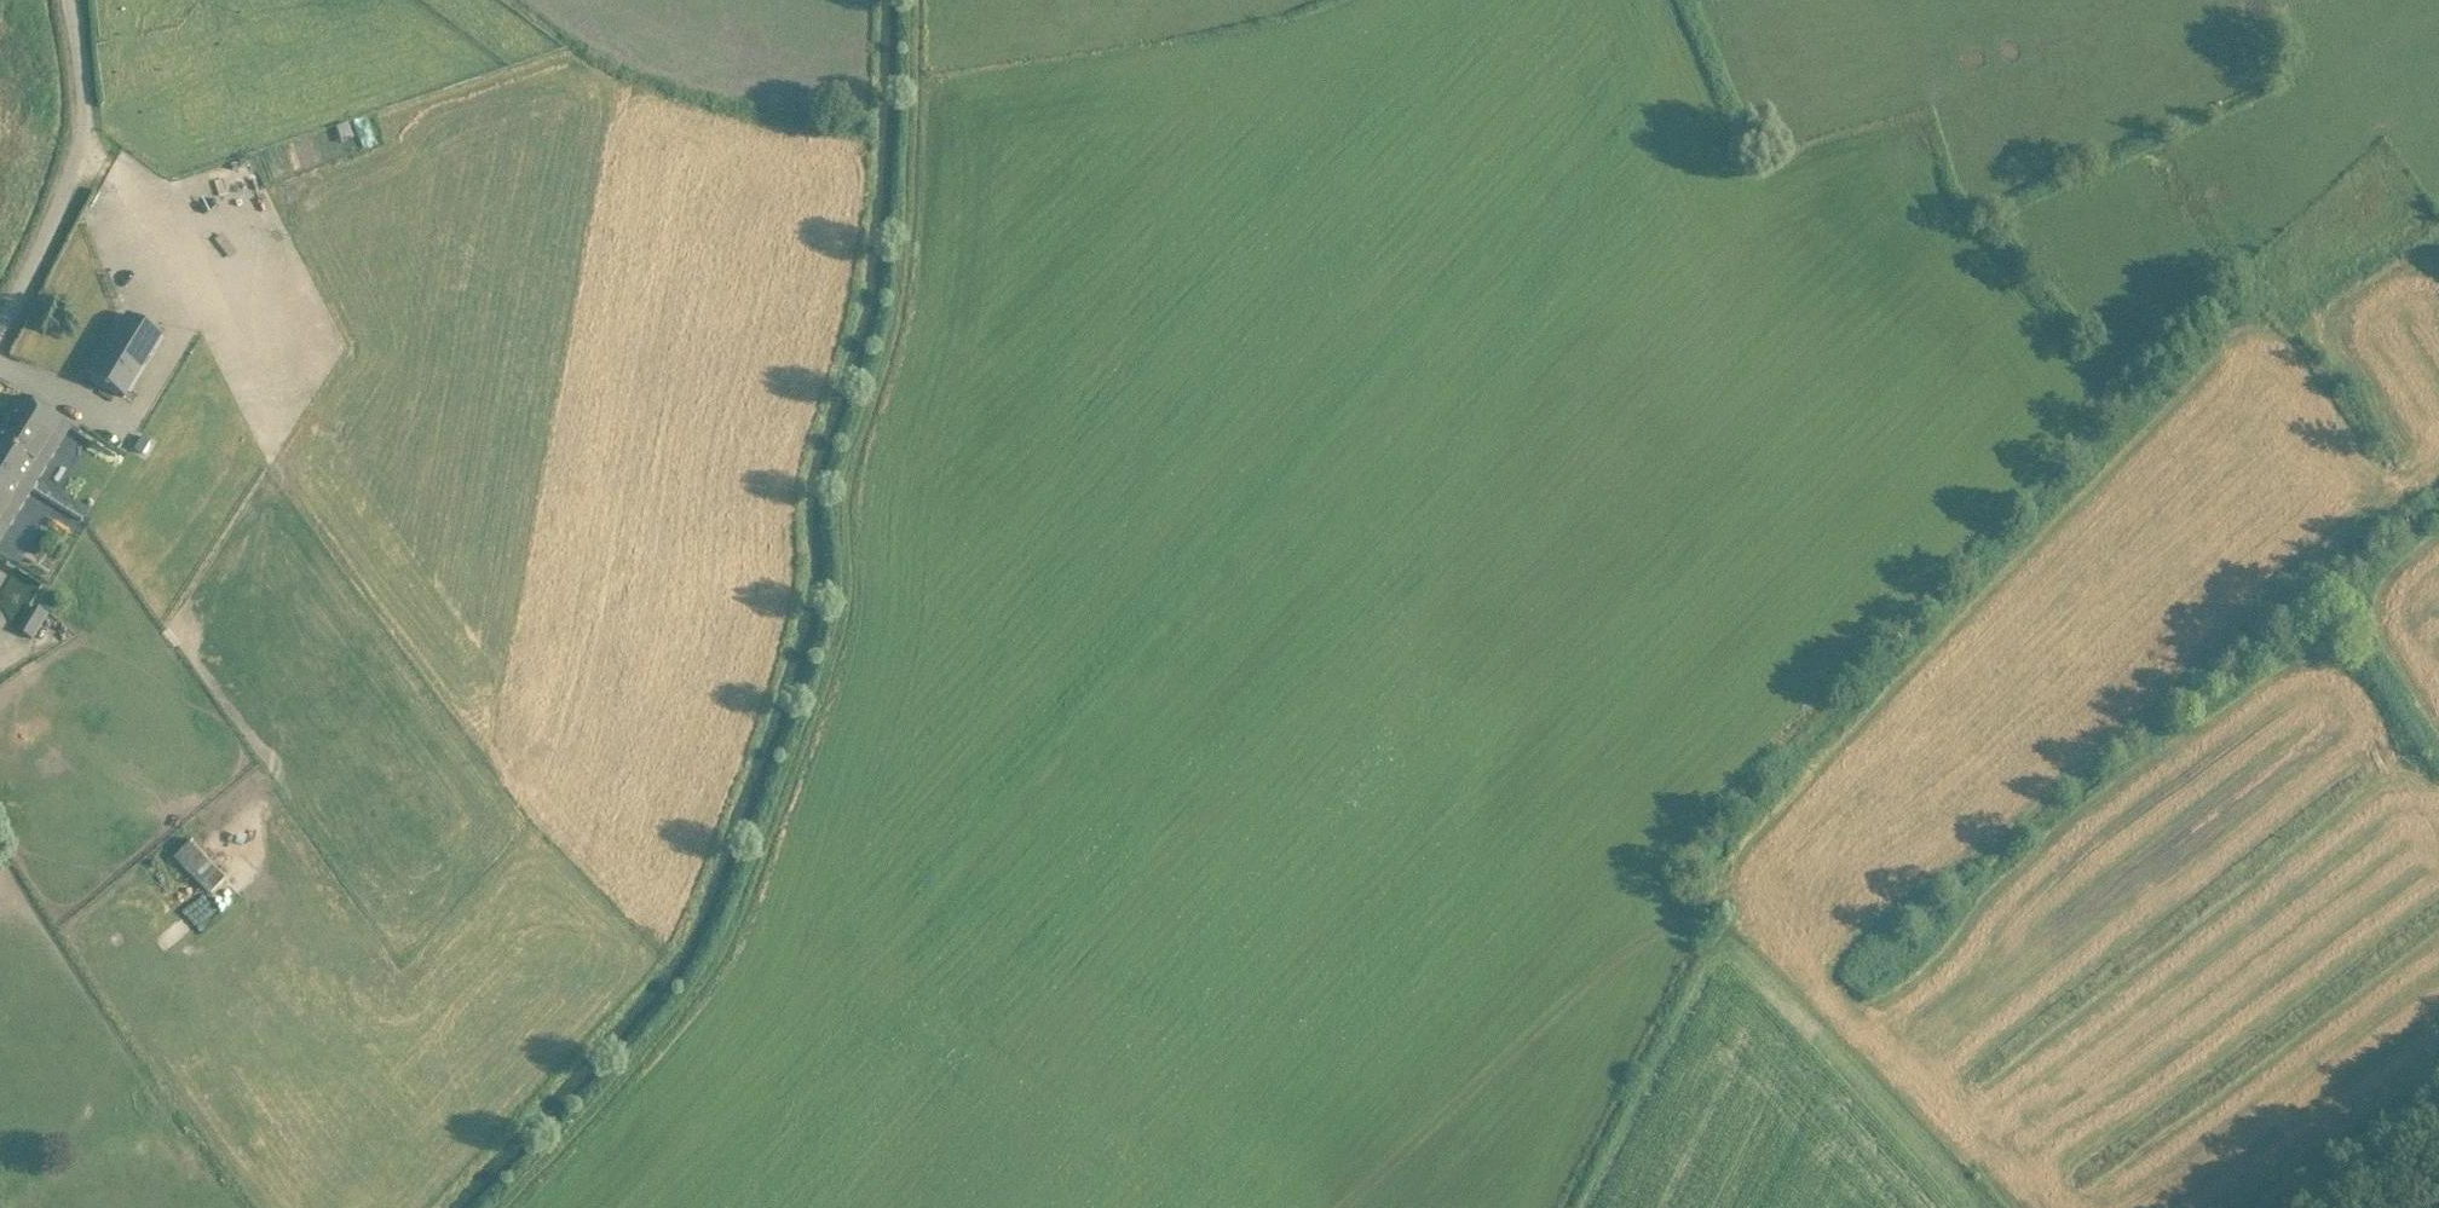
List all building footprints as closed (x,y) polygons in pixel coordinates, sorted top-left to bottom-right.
[(162,336),(127,314),(89,376),(124,398),(162,336)] [(0,432),(0,469),(32,489),(33,489),(71,428),(21,397),(0,432)] [(0,469),(0,542),(32,489),(0,469)] [(34,638),(44,611),(32,606),(22,633),(34,638)] [(211,894),(224,880),(189,845),(176,858),(211,894)]
